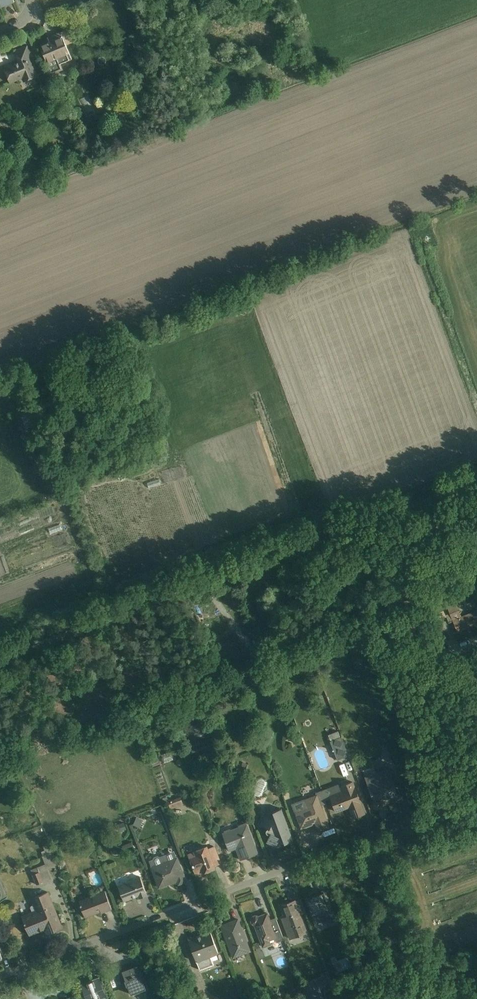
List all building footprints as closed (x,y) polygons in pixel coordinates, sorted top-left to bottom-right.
[(51,71),(74,62),(62,31),(39,40),(51,71)] [(26,80),(38,75),(27,49),(16,54),(18,60),(2,66),(9,82),(24,76),(26,80)] [(448,613),(457,611),(454,599),(445,601),(448,613)] [(476,625),(476,610),(452,618),(457,632),(476,625)] [(274,649),(284,646),(279,630),(269,633),(274,649)] [(227,664),(245,658),(237,634),(219,640),(227,664)] [(327,740),(329,740),(335,759),(346,756),(338,731),(325,734),(327,740)] [(375,801),(396,792),(386,768),(365,778),(375,801)] [(336,810),(361,802),(354,781),(329,789),(336,810)] [(301,825),(326,817),(319,795),(293,803),(301,825)] [(182,808),(181,798),(169,800),(170,810),(182,808)] [(270,848),(293,840),(282,809),(259,817),(270,848)] [(133,826),(140,828),(142,819),(135,817),(133,826)] [(235,864),(259,854),(247,823),(223,833),(235,864)] [(326,838),(335,832),(331,827),(322,833),(326,838)] [(197,878),(222,868),(212,843),(187,852),(197,878)] [(158,889),(186,879),(176,851),(148,860),(158,889)] [(35,884),(49,880),(44,864),(36,866),(37,872),(32,873),(35,884)] [(125,901),(147,894),(138,870),(117,878),(125,901)] [(85,918),(112,909),(105,889),(78,898),(85,918)] [(317,927),(335,919),(322,891),(305,898),(317,927)] [(46,936),(64,930),(50,892),(29,900),(32,909),(20,913),(27,936),(44,930),(46,936)] [(289,938),(307,932),(296,899),(278,904),(289,938)] [(263,946),(280,940),(269,911),(252,917),(263,946)] [(233,958),(251,950),(237,918),(220,926),(233,958)] [(200,970),(222,964),(212,933),(190,939),(200,970)] [(138,964),(121,968),(129,998),(146,993),(138,964)] [(307,998),(323,998),(319,988),(328,984),(325,974),(301,982),(307,998)] [(108,997),(99,976),(80,983),(86,998),(102,998),(108,997)]
